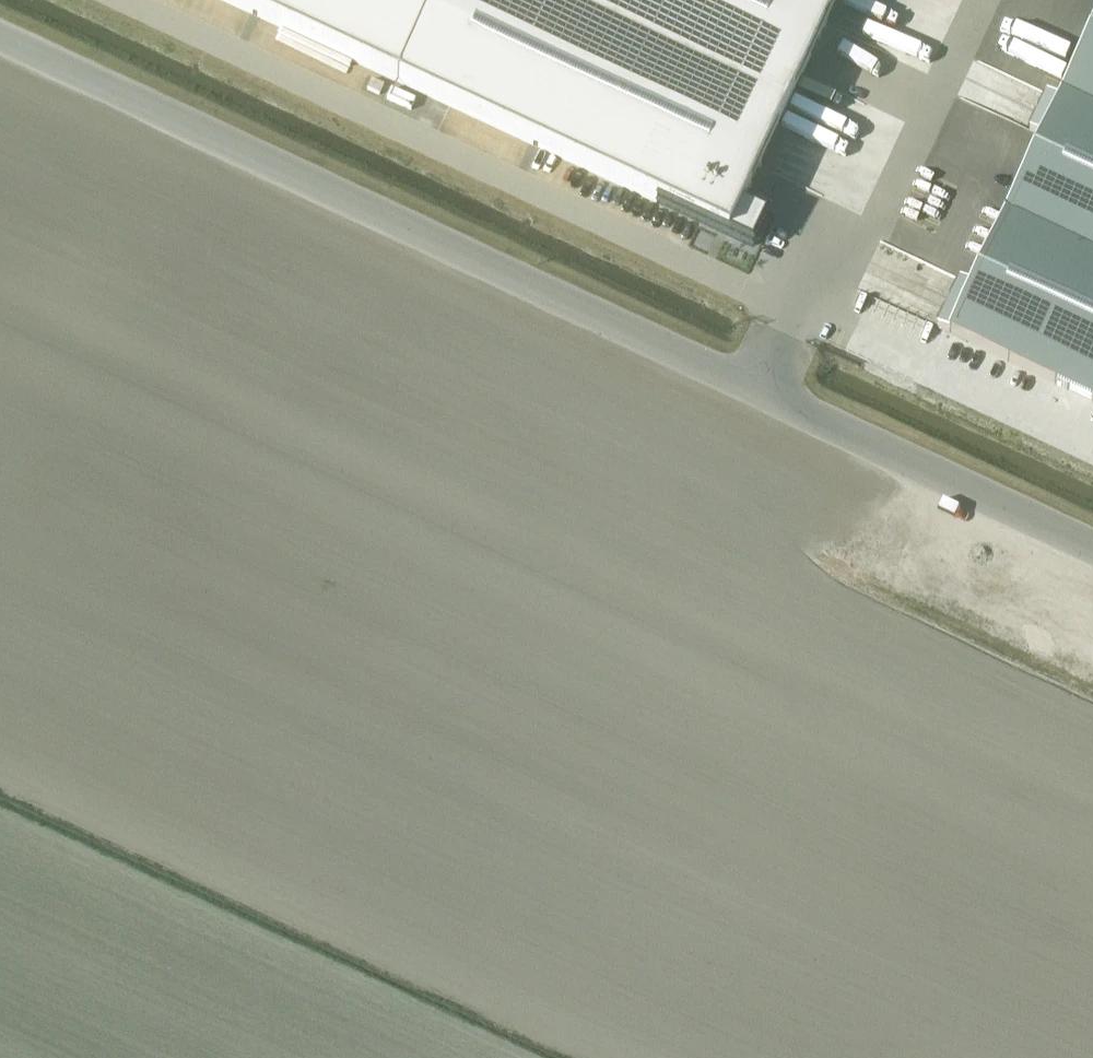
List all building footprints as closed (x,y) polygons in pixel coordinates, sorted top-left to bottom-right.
[(780,240),(794,211),(770,199),(864,0),(270,0),(780,240)] [(948,334),(1092,402),(1092,27),(948,334)]
